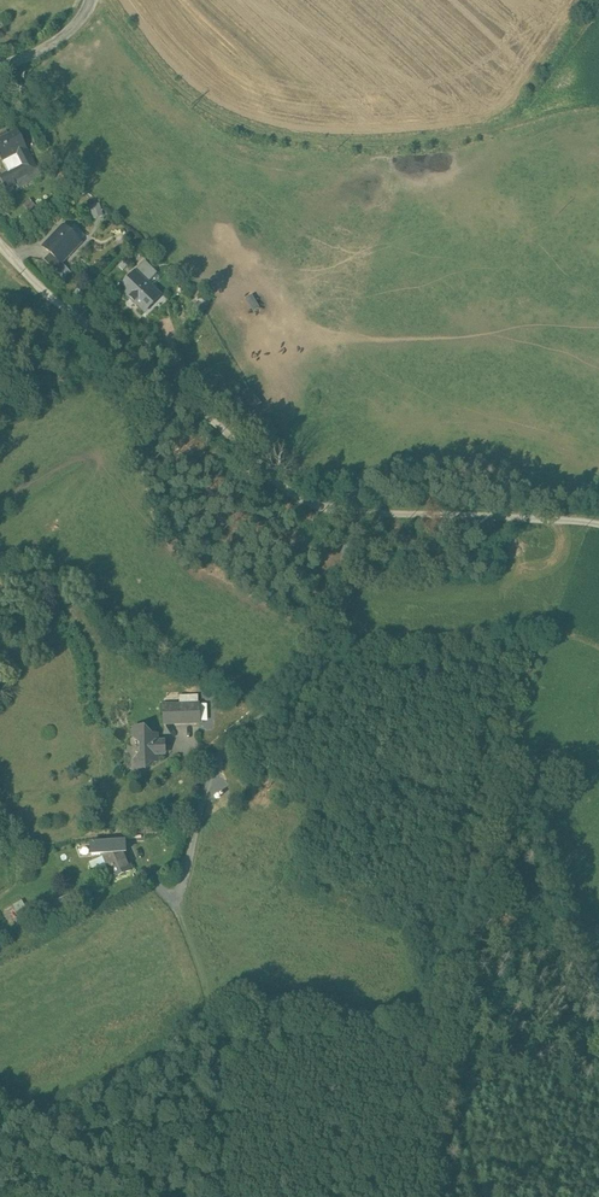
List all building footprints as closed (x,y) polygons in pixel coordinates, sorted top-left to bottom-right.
[(0,140),(0,156),(8,172),(0,177),(0,179),(6,191),(16,186),(14,182),(33,172),(37,178),(40,176),(37,170),(17,131),(0,140)] [(58,188),(52,195),(58,200),(64,193),(58,188)] [(72,196),(65,191),(58,200),(64,206),(72,196)] [(91,205),(94,218),(105,215),(101,202),(91,205)] [(81,242),(63,225),(43,246),(50,253),(61,263),(81,242)] [(61,263),(50,253),(44,260),(60,275),(66,267),(61,263)] [(145,264),(136,273),(120,289),(144,312),(160,296),(146,282),(155,274),(145,264)] [(209,301),(202,295),(197,300),(204,306),(209,301)] [(180,697),(180,705),(199,704),(199,696),(180,697)] [(180,705),(172,705),(172,723),(172,724),(199,723),(199,704),(180,705)] [(172,705),(164,706),(164,723),(172,723),(172,705)] [(145,728),(135,738),(141,744),(141,754),(135,760),(146,769),(152,762),(158,762),(158,755),(163,755),(162,742),(157,742),(157,734),(152,734),(145,728)] [(105,861),(101,863),(104,871),(108,869),(112,879),(132,870),(122,849),(103,857),(105,861)] [(79,890),(58,899),(63,910),(84,900),(79,890)] [(14,921),(31,915),(25,898),(7,905),(14,921)]
